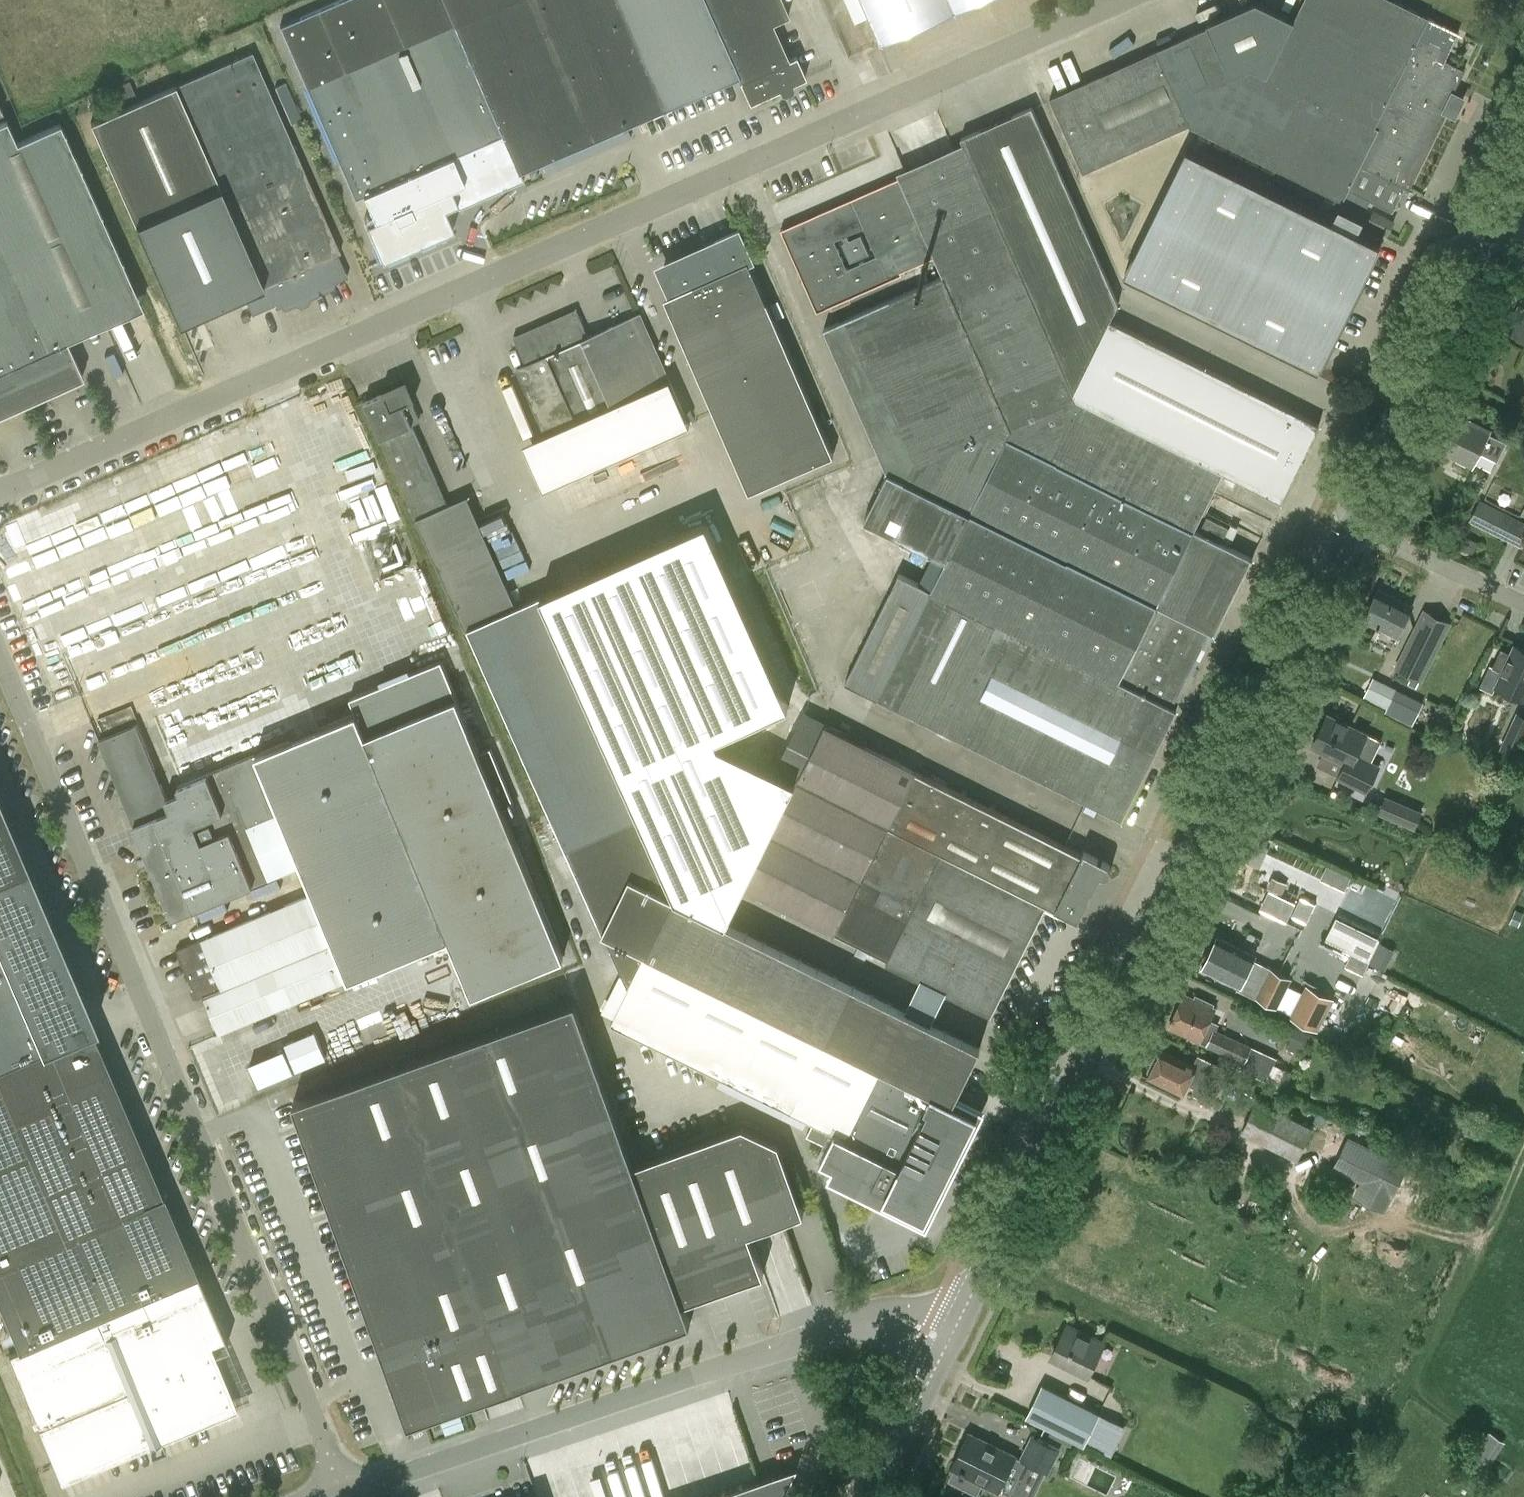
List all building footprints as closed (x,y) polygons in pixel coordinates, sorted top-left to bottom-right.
[(665,105),(620,0),(338,0),(279,26),(354,197),(363,193),(374,220),(366,223),(382,259),(453,228),(444,207),(456,202),(457,207),(514,183),(509,172),(516,169),(517,170),(519,170),(519,169),(665,105)] [(665,105),(737,73),(741,81),(740,82),(750,104),(780,90),(781,94),(785,96),(793,92),(794,88),(793,84),(806,78),(796,56),(789,60),(773,24),(790,17),(782,0),(620,0),(665,105)] [(881,44),(980,0),(862,0),(881,44)] [(1410,189),(1448,112),(1455,115),(1464,98),(1454,93),(1465,70),(1445,60),(1459,33),(1393,0),(1303,0),(1294,19),(1257,0),(1207,22),(1209,27),(1051,100),(1084,173),(1189,124),(1365,212),(1371,200),(1393,211),(1405,187),(1410,189)] [(266,285),(277,308),(347,277),(337,254),(340,253),(252,52),(91,123),(179,323),(181,322),(174,307),(193,298),(200,314),(266,285)] [(1079,74),(1069,55),(1052,64),(1062,83),(1079,74)] [(1320,426),(1120,324),(1111,319),(1120,303),(1034,108),(963,140),(967,149),(783,231),(819,312),(903,275),(892,251),(847,270),(834,241),(866,228),(870,237),(917,217),(943,277),(825,329),(889,473),(866,519),(935,554),(920,583),(932,589),(878,699),(1123,820),(1177,710),(1173,708),(1211,633),(1217,636),(1254,561),(1195,532),(1224,473),(1282,502),(1320,426)] [(0,123),(0,415),(84,377),(57,318),(133,283),(61,122),(17,142),(7,119),(0,123)] [(1187,147),(1125,272),(1318,368),(1318,370),(1319,370),(1383,241),(1382,241),(1380,243),(1355,230),(1361,220),(1340,210),(1335,220),(1187,147)] [(1389,234),(1395,222),(1374,212),(1369,223),(1389,234)] [(751,259),(740,233),(714,244),(717,249),(663,272),(673,295),(687,289),(702,324),(682,337),(749,491),(834,454),(749,260),(751,259)] [(1507,329),(1523,337),(1523,293),(1507,329)] [(514,336),(527,367),(516,372),(567,481),(611,460),(689,426),(640,315),(588,337),(576,309),(514,336)] [(465,629),(468,628),(565,849),(577,844),(639,817),(540,595),(516,606),(467,496),(447,504),(412,424),(420,420),(412,401),(413,401),(406,384),(365,402),(416,519),(465,629)] [(1507,442),(1489,433),(1490,432),(1448,411),(1430,446),(1472,467),(1480,452),(1497,460),(1507,442)] [(250,678),(372,658),(354,642),(349,612),(361,614),(379,595),(371,547),(320,499),(319,502),(292,477),(290,461),(188,477),(188,474),(43,497),(66,519),(73,518),(95,653),(116,673),(92,677),(113,680),(124,668),(129,696),(170,690),(183,702),(197,688),(199,705),(216,708),(225,698),(216,697),(225,686),(236,696),(252,679),(250,678)] [(1520,521),(1480,501),(1471,519),(1511,539),(1520,521)] [(577,844),(565,849),(628,992),(612,1024),(813,1122),(807,1135),(829,1145),(821,1162),(834,1169),(830,1177),(927,1225),(983,1110),(958,1098),(956,1097),(981,1047),(726,922),(796,782),(720,743),(717,737),(804,699),(722,514),(540,595),(639,817),(577,844)] [(1202,528),(1223,538),(1229,527),(1208,516),(1202,528)] [(1398,638),(1413,607),(1378,590),(1362,621),(1398,638)] [(1420,679),(1448,624),(1426,612),(1398,668),(1420,679)] [(1494,685),(1523,699),(1523,649),(1514,644),(1510,652),(1501,648),(1492,667),(1501,671),(1494,685)] [(202,997),(217,1035),(217,1033),(446,940),(470,997),(561,959),(501,811),(512,807),(489,750),(480,753),(442,659),(351,696),(357,711),(257,752),(315,894),(202,941),(201,940),(175,951),(195,1000),(202,997)] [(1412,725),(1420,710),(1393,696),(1385,712),(1412,725)] [(1084,851),(1082,855),(825,725),(826,724),(803,713),(775,767),(798,778),(798,779),(1078,919),(1100,874),(1102,874),(1107,875),(1110,872),(1111,867),(1108,863),(1084,851)] [(1331,716),(1327,714),(1311,747),(1345,763),(1338,778),(1366,792),(1379,767),(1356,755),(1367,734),(1343,722),(1342,718),(1335,715),(1331,716)] [(1521,715),(1505,749),(1517,755),(1523,741),(1523,716),(1521,715)] [(170,920),(297,867),(252,757),(176,788),(178,794),(165,799),(135,726),(97,742),(170,920)] [(1022,1029),(1077,919),(1078,919),(798,779),(743,888),(888,961),(886,964),(1003,1023),(1005,1021),(1022,1029)] [(1386,795),(1379,812),(1415,827),(1423,810),(1386,795)] [(133,1300),(196,1273),(161,1191),(90,1027),(95,1024),(0,796),(0,1303),(19,1349),(38,1341),(133,1300)] [(1270,886),(1285,892),(1289,882),(1274,876),(1270,886)] [(1357,916),(1363,901),(1350,895),(1343,910),(1357,916)] [(1387,969),(1399,946),(1338,915),(1326,939),(1387,969)] [(1291,979),(1253,961),(1256,956),(1217,937),(1209,953),(1204,953),(1201,960),(1204,964),(1202,967),(1239,986),(1238,989),(1276,1008),(1291,979)] [(1317,1031),(1334,999),(1306,985),(1289,1017),(1317,1031)] [(1229,1063),(1266,1081),(1277,1058),(1252,1047),(1252,1046),(1216,1030),(1218,1024),(1210,1020),(1215,1010),(1184,995),(1168,1028),(1200,1042),(1231,1057),(1229,1063)] [(765,1272),(750,1231),(805,1211),(780,1141),(744,1124),(635,1163),(576,999),(295,1100),(388,1361),(392,1360),(397,1374),(393,1375),(410,1423),(467,1402),(445,1340),(493,1323),(515,1384),(692,1321),(684,1301),(765,1272)] [(315,1031),(285,1043),(296,1070),(326,1058),(315,1031)] [(1185,1096),(1191,1085),(1192,1083),(1211,1092),(1223,1068),(1200,1056),(1195,1067),(1162,1050),(1160,1053),(1156,1054),(1148,1072),(1150,1075),(1148,1078),(1183,1095),(1185,1096)] [(1244,1135),(1319,1162),(1331,1129),(1256,1102),(1244,1135)] [(1406,1168),(1362,1148),(1351,1172),(1366,1179),(1357,1198),(1385,1212),(1406,1168)] [(227,1345),(196,1273),(133,1300),(141,1320),(45,1359),(38,1341),(19,1349),(9,1353),(39,1426),(38,1426),(61,1480),(236,1407),(213,1351),(227,1345)] [(141,1320),(133,1300),(38,1341),(45,1359),(141,1320)] [(1089,1374),(1105,1342),(1069,1324),(1052,1356),(1089,1374)] [(1044,1385),(1029,1416),(1085,1443),(1100,1413),(1044,1385)] [(1488,1430),(1471,1459),(1489,1469),(1506,1441),(1488,1430)] [(956,1468),(951,1479),(978,1493),(984,1482),(1014,1496),(1034,1496),(1046,1473),(1030,1464),(1031,1463),(970,1433),(953,1466),(956,1468)] [(1062,1447),(1034,1433),(1021,1457),(1050,1472),(1062,1447)] [(796,1467),(707,1496),(782,1496),(796,1467)]
